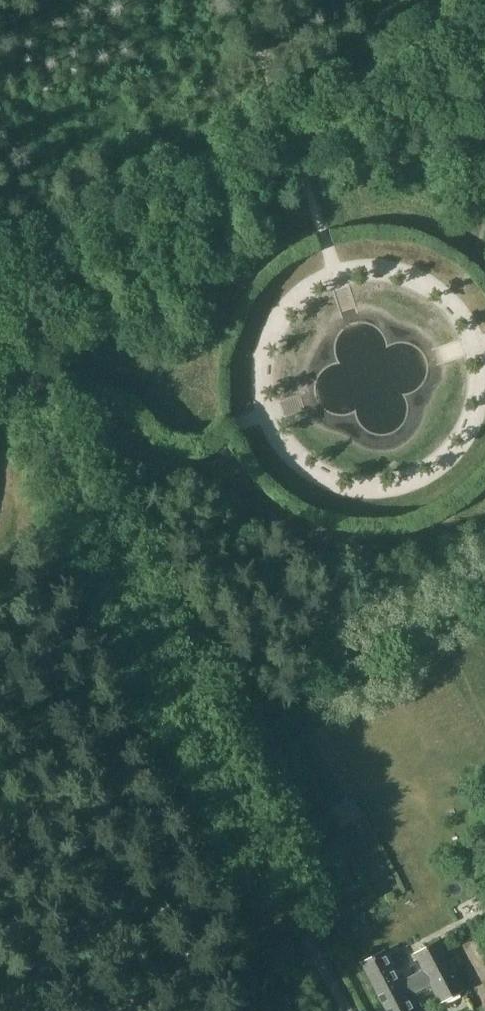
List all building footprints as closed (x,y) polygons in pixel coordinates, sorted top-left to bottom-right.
[(414,954),(422,970),(397,983),(381,952),(361,963),(386,1010),(411,1010),(405,998),(430,985),(439,1002),(462,990),(437,942),(414,954)]
